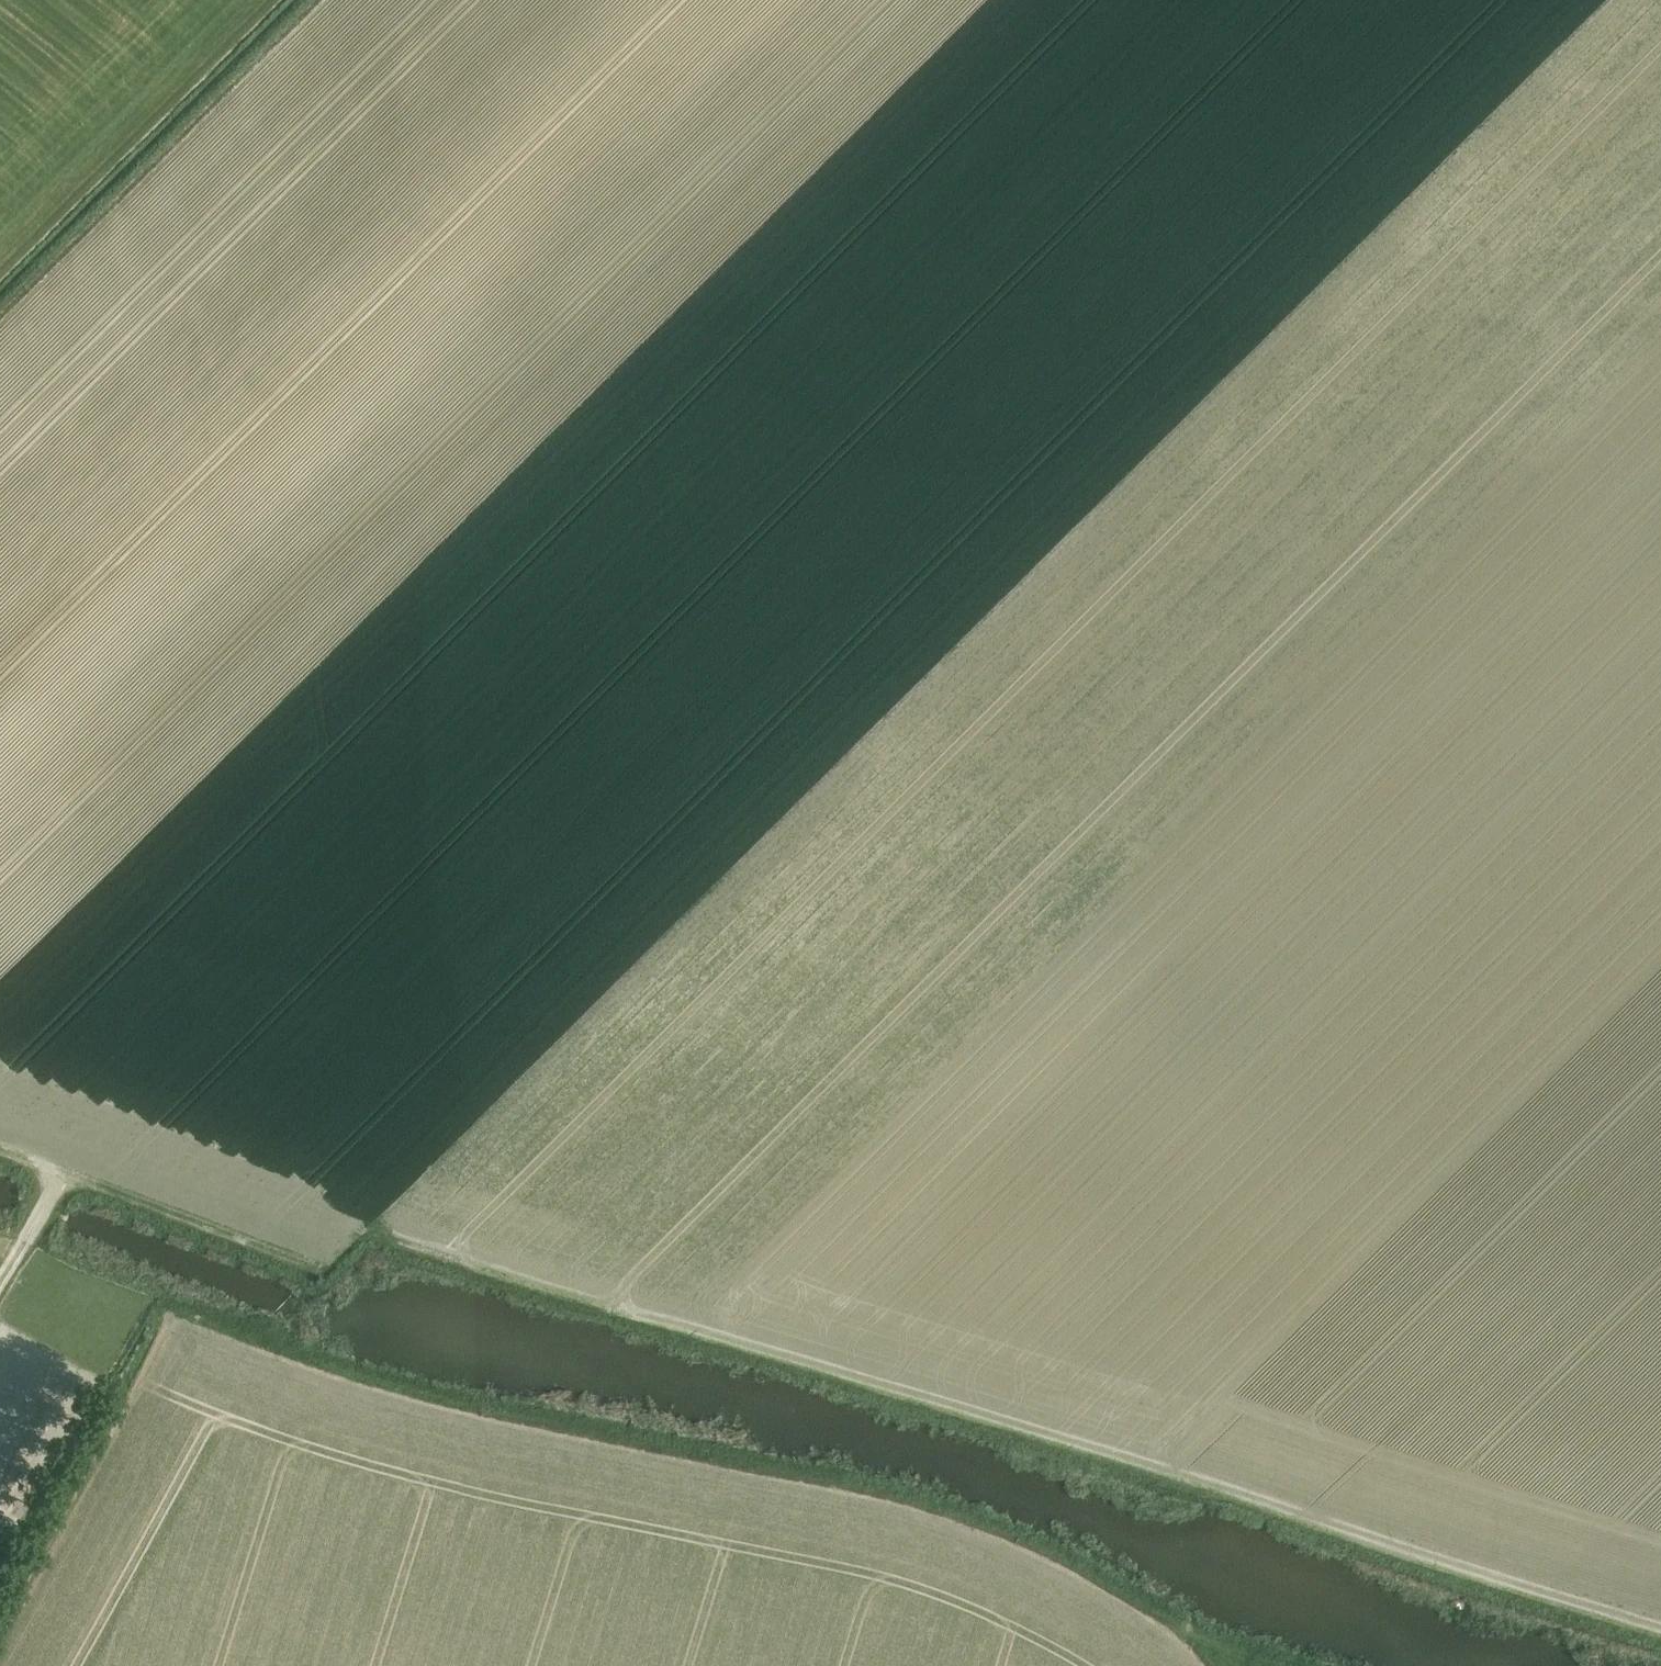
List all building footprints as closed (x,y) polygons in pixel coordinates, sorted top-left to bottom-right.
[(16,1522),(0,1512),(0,1549),(16,1522)]
